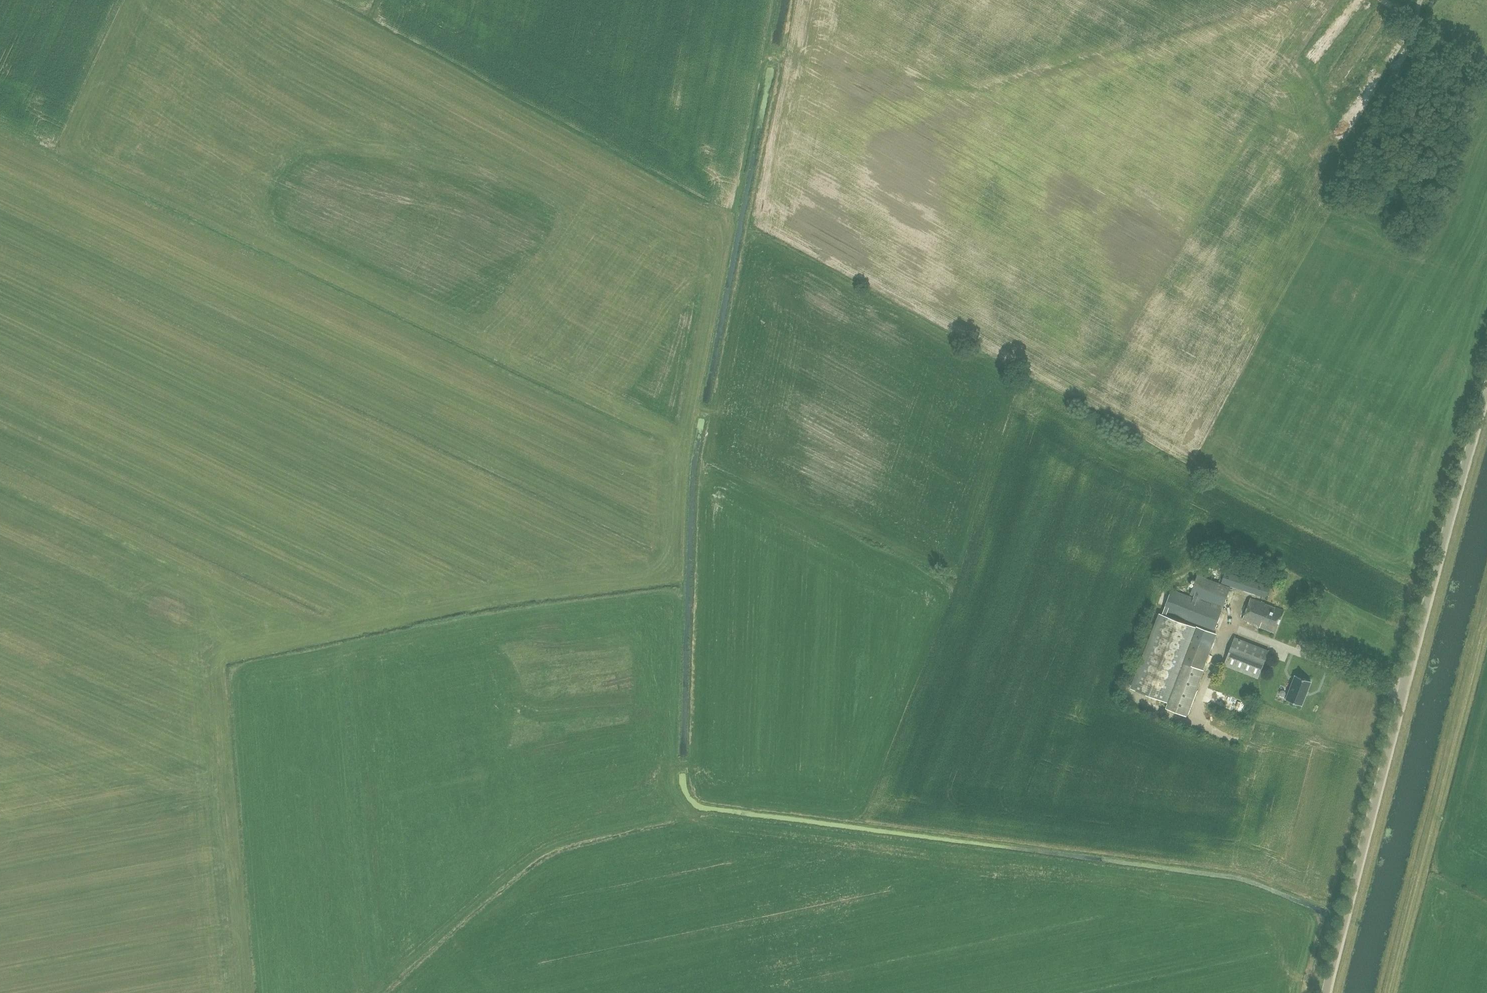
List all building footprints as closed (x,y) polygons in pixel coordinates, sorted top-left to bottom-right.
[(1215,560),(1215,568),(1226,568),(1227,560),(1215,560)] [(1194,586),(1229,598),(1233,584),(1199,572),(1194,586)] [(1280,603),(1235,585),(1221,618),(1267,636),(1280,603)] [(1257,678),(1264,660),(1268,651),(1234,637),(1224,665),(1257,678)] [(1190,647),(1172,706),(1193,712),(1209,658),(1197,655),(1199,650),(1190,647)] [(1286,699),(1301,705),(1311,680),(1295,675),(1286,699)] [(1219,701),(1229,707),(1234,699),(1224,693),(1219,701)]
